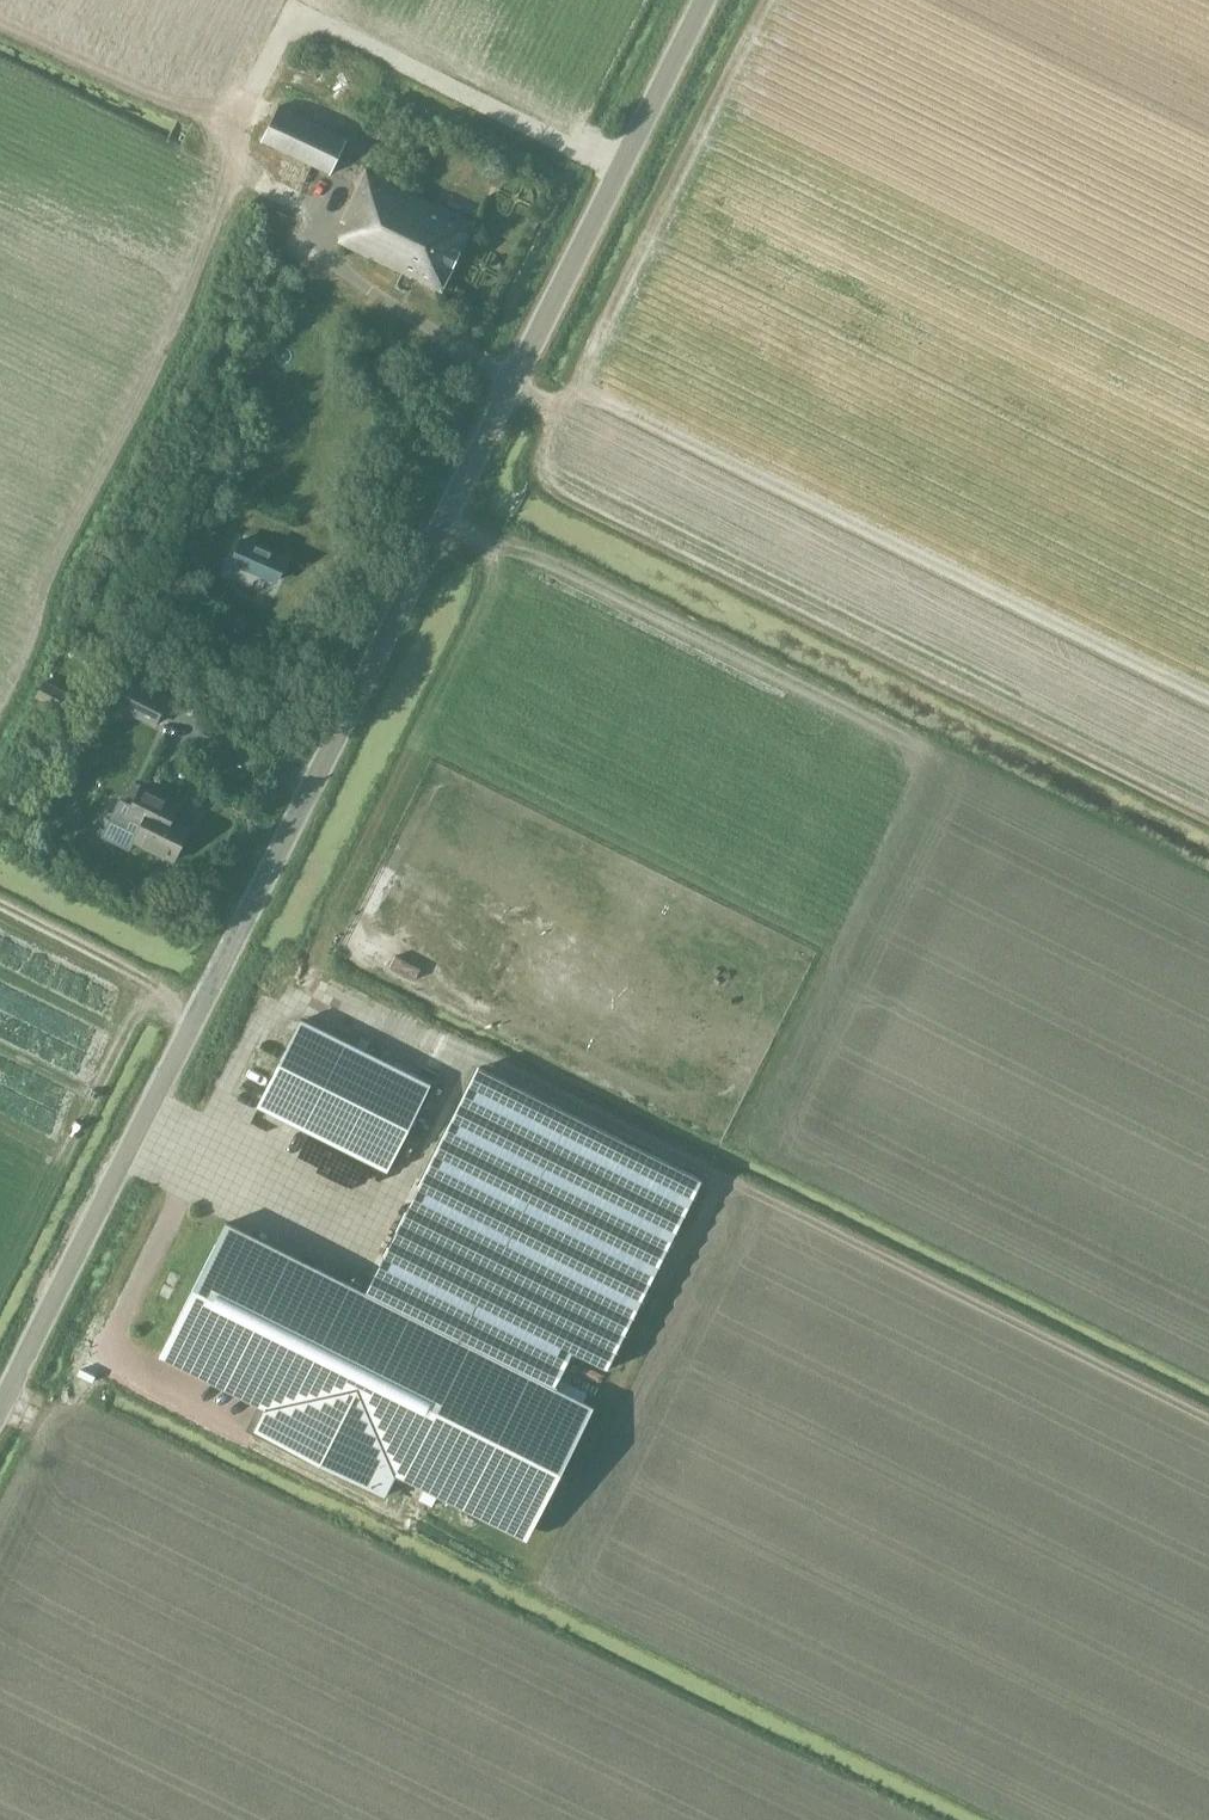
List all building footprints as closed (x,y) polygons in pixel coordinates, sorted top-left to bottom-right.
[(278,106),(260,142),(329,175),(346,139),(278,106)] [(339,238),(337,243),(441,292),(474,221),(365,168),(339,221),(344,223),(338,237),(339,238)] [(192,532),(186,543),(193,547),(199,536),(192,532)] [(241,543),(231,565),(275,584),(284,562),(241,543)] [(43,680),(33,698),(59,711),(68,693),(43,680)] [(131,681),(118,706),(154,724),(167,699),(131,681)] [(119,798),(100,836),(128,850),(133,840),(174,860),(190,827),(162,813),(168,800),(140,786),(131,782),(125,795),(134,799),(131,804),(119,798)] [(301,1020),(258,1106),(386,1170),(429,1085),(301,1020)] [(384,1495),(397,1469),(524,1533),(589,1405),(581,1401),(554,1388),(559,1378),(572,1353),(606,1370),(702,1180),(478,1068),(365,1293),(226,1223),(161,1351),(267,1404),(254,1430),(322,1464),(384,1495)] [(559,1378),(554,1388),(581,1401),(586,1391),(559,1378)]
